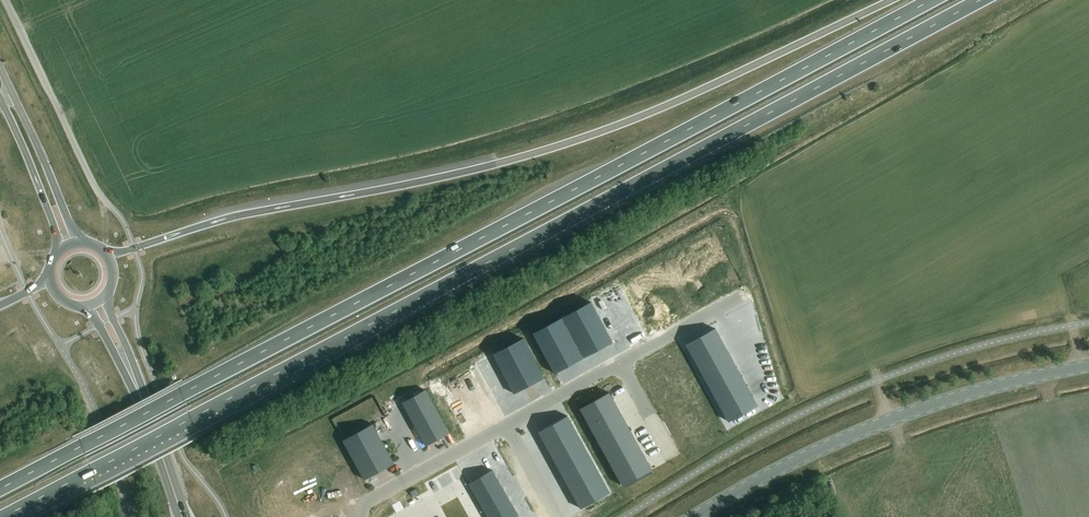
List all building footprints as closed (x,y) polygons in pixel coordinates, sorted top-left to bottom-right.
[(92,249),(88,253),(106,275),(111,271),(92,249)] [(533,333),(554,372),(612,340),(591,302),(533,333)] [(715,329),(686,345),(729,421),(757,406),(715,329)] [(514,394),(544,378),(523,339),(493,355),(514,394)] [(262,365),(277,357),(275,352),(259,359),(262,365)] [(468,371),(438,387),(454,416),(484,401),(468,371)] [(403,403),(426,446),(450,433),(426,390),(403,403)] [(610,393),(580,409),(623,486),(652,470),(610,393)] [(563,419),(534,435),(578,511),(606,495),(563,419)] [(343,440),(365,479),(394,463),(373,424),(343,440)] [(466,487),(483,516),(514,516),(490,474),(466,487)]
